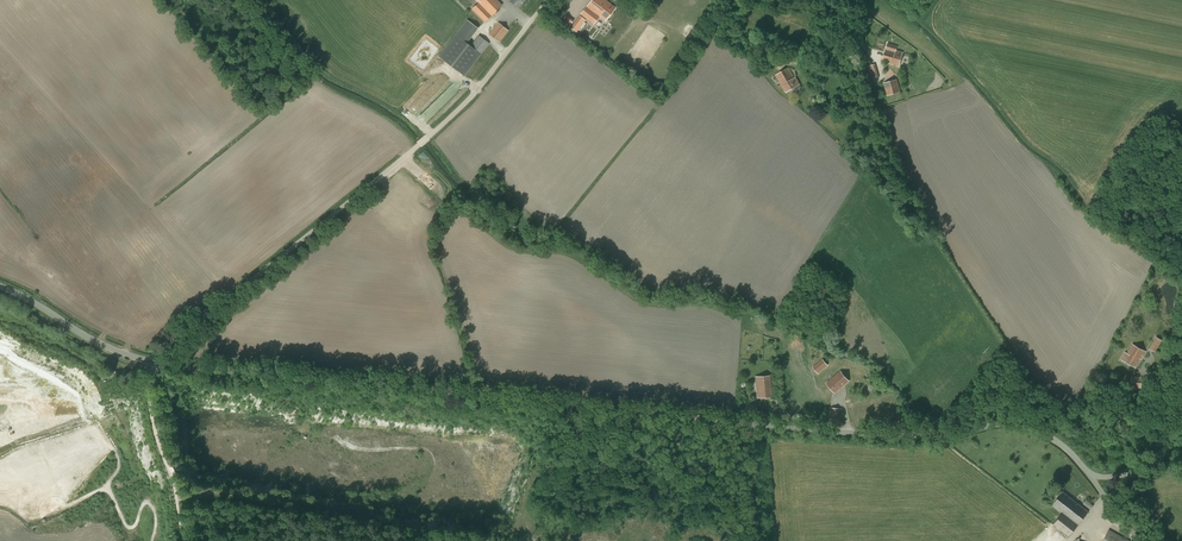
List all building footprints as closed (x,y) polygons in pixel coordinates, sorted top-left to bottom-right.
[(478,3),(472,9),(485,22),(502,5),(497,0),(475,0),(478,3)] [(518,9),(526,0),(511,0),(509,2),(518,9)] [(593,24),(599,17),(605,21),(615,8),(605,0),(592,0),(580,14),(593,24)] [(586,20),(579,15),(570,27),(576,32),(578,30),(580,31),(586,24),(584,22),(586,20)] [(467,20),(456,34),(438,57),(464,76),(489,43),(479,35),(470,45),(467,43),(478,29),(467,20)] [(488,34),(499,43),(509,31),(498,22),(488,34)] [(882,61),(899,66),(903,53),(896,51),(897,47),(887,44),(882,61)] [(759,48),(754,60),(768,66),(775,52),(768,49),(767,51),(759,48)] [(868,66),(872,79),(880,77),(876,63),(868,66)] [(788,68),(776,75),(786,93),(799,85),(795,77),(794,78),(788,68)] [(897,79),(883,83),(887,96),(900,92),(897,79)] [(1158,344),(1160,342),(1156,340),(1154,342),(1153,341),(1149,349),(1155,352),(1159,345),(1158,344)] [(1121,359),(1136,368),(1145,352),(1132,344),(1127,353),(1125,352),(1121,359)] [(812,367),(818,374),(828,365),(822,359),(812,367)] [(1181,371),(1181,369),(1181,362),(1174,359),(1171,367),(1181,371)] [(827,383),(835,392),(848,381),(840,372),(827,383)] [(755,377),(757,398),(772,397),(770,375),(755,377)] [(1141,376),(1131,377),(1131,389),(1141,389),(1141,376)] [(757,413),(757,405),(738,403),(737,416),(757,416),(757,413)] [(830,407),(829,408),(828,423),(840,424),(842,409),(830,407)] [(1062,492),(1052,505),(1063,513),(1053,525),(1069,537),(1088,512),(1062,492)] [(1093,506),(1086,500),(1083,504),(1090,510),(1093,506)] [(1130,540),(1109,530),(1102,540),(1130,540)]
